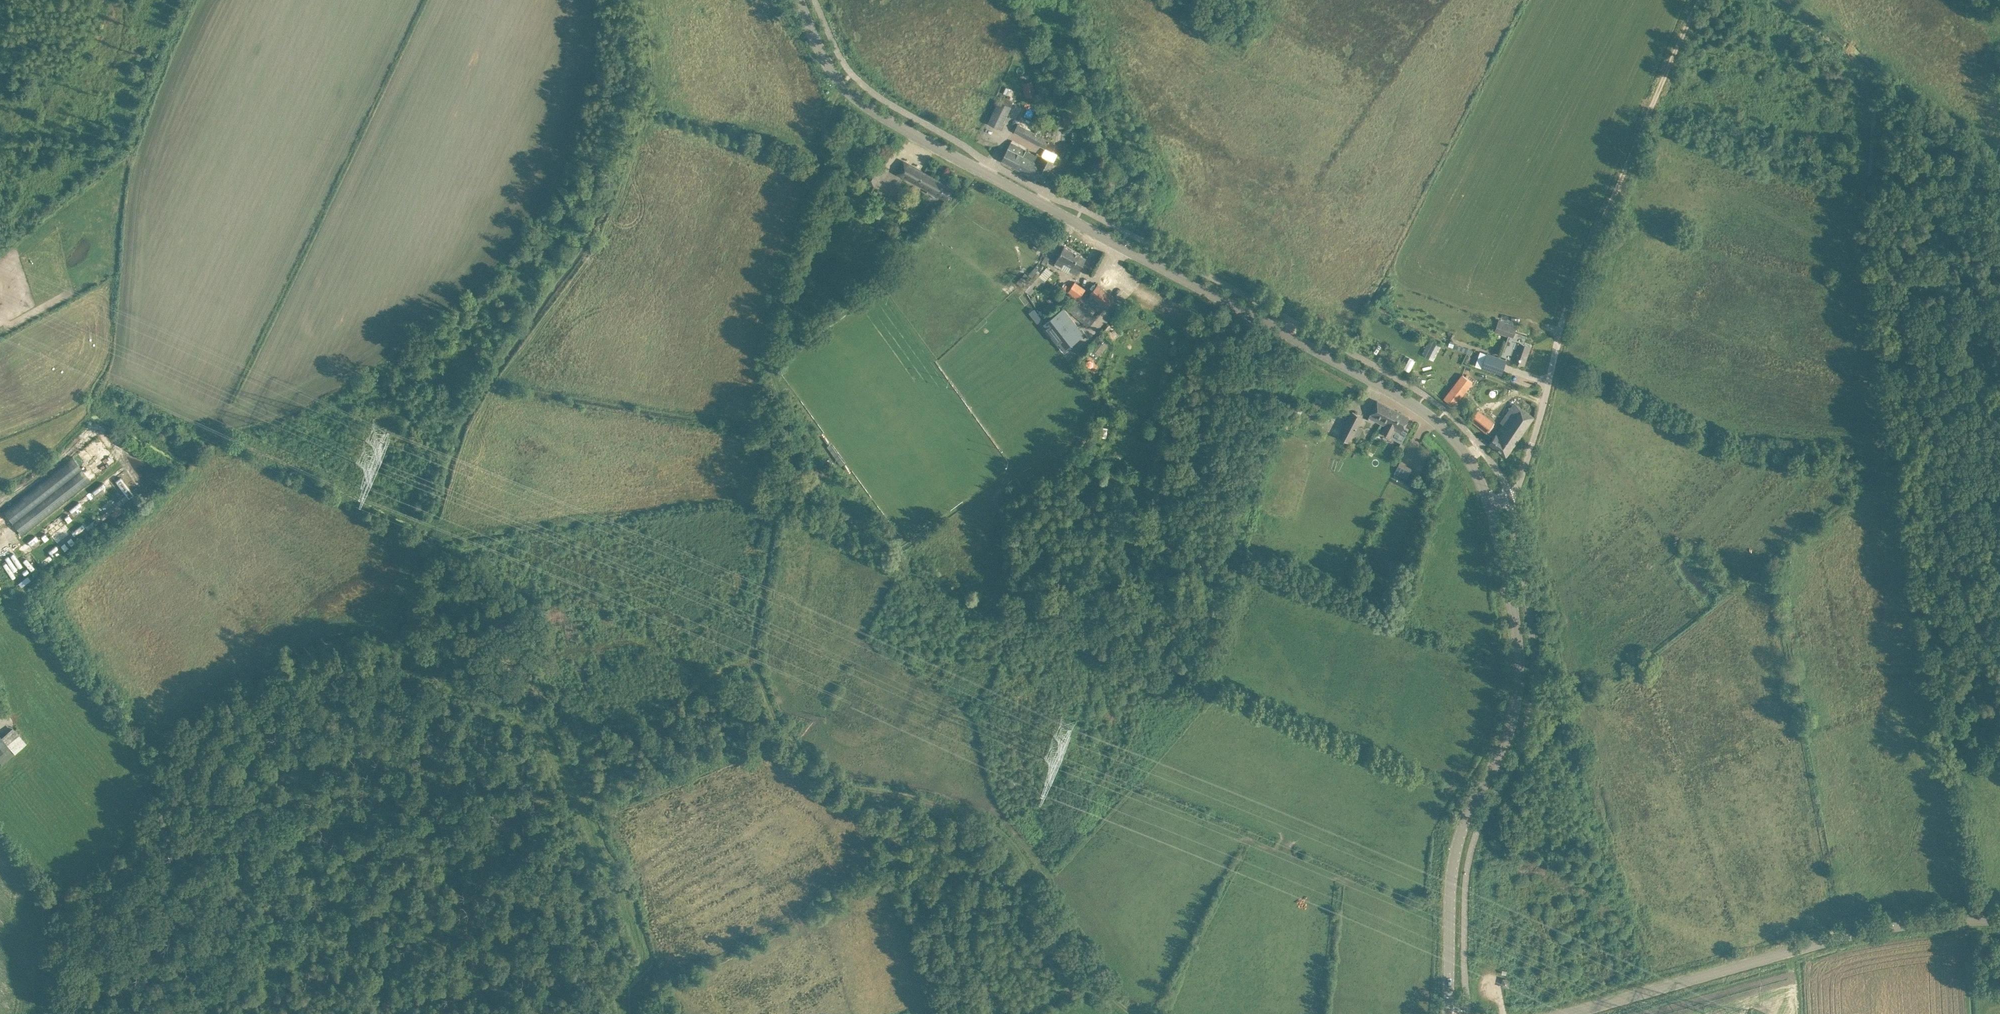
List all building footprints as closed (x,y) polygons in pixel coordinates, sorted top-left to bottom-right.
[(1022,82),(1025,97),(1036,94),(1033,80),(1022,82)] [(1000,101),(994,113),(989,122),(1000,127),(1010,106),(1000,101)] [(1014,131),(1050,149),(1053,142),(1018,124),(1014,131)] [(1002,160),(1036,178),(1042,165),(1039,164),(1033,161),(1037,155),(1027,150),(1028,148),(1012,140),(1002,160)] [(1042,165),(1036,178),(1044,182),(1054,161),(1043,156),(1039,164),(1042,165)] [(918,184),(946,199),(943,203),(945,204),(948,200),(954,188),(904,161),(897,173),(918,184)] [(1064,179),(1079,185),(1083,173),(1068,167),(1064,179)] [(874,216),(880,219),(884,209),(879,207),(874,216)] [(1070,271),(1077,274),(1086,258),(1064,246),(1058,257),(1055,262),(1062,266),(1061,268),(1069,273),(1070,271)] [(1024,286),(1023,288),(1028,292),(1041,277),(1035,271),(1033,273),(1035,274),(1029,282),(1023,276),(1019,281),(1024,286)] [(1079,299),(1085,289),(1075,282),(1068,291),(1079,299)] [(1090,293),(1091,294),(1086,299),(1100,310),(1104,304),(1107,307),(1115,297),(1098,283),(1090,293)] [(1066,309),(1089,325),(1096,315),(1073,299),(1066,309)] [(1035,321),(1040,318),(1033,307),(1028,310),(1035,321)] [(1044,321),(1051,332),(1063,350),(1085,335),(1072,314),(1067,317),(1062,310),(1044,321)] [(1499,319),(1495,330),(1511,336),(1513,337),(1515,331),(1517,325),(1499,319)] [(1511,336),(1504,356),(1513,359),(1512,360),(1515,361),(1524,365),(1531,345),(1524,343),(1527,335),(1515,331),(1513,337),(1511,336)] [(1090,346),(1100,354),(1107,345),(1097,337),(1090,346)] [(1421,353),(1434,359),(1441,345),(1428,338),(1421,353)] [(1506,359),(1480,350),(1475,364),(1501,373),(1506,359)] [(1444,398),(1454,406),(1472,382),(1463,374),(1444,398)] [(1377,401),(1369,417),(1386,425),(1382,433),(1391,437),(1394,430),(1401,433),(1403,429),(1404,426),(1409,417),(1388,406),(1381,402),(1377,401)] [(1496,433),(1489,443),(1506,456),(1534,417),(1514,403),(1501,422),(1507,426),(1500,436),(1496,433)] [(1470,419),(1486,432),(1494,422),(1478,409),(1470,419)] [(1339,437),(1349,442),(1363,416),(1353,411),(1339,437)] [(99,438),(65,461),(71,470),(79,464),(88,478),(115,460),(99,438)] [(1393,471),(1407,477),(1410,470),(1397,463),(1393,471)] [(951,507),(962,497),(959,494),(948,503),(951,507)] [(2,764),(27,743),(13,727),(2,736),(0,734),(0,762),(2,764)]
